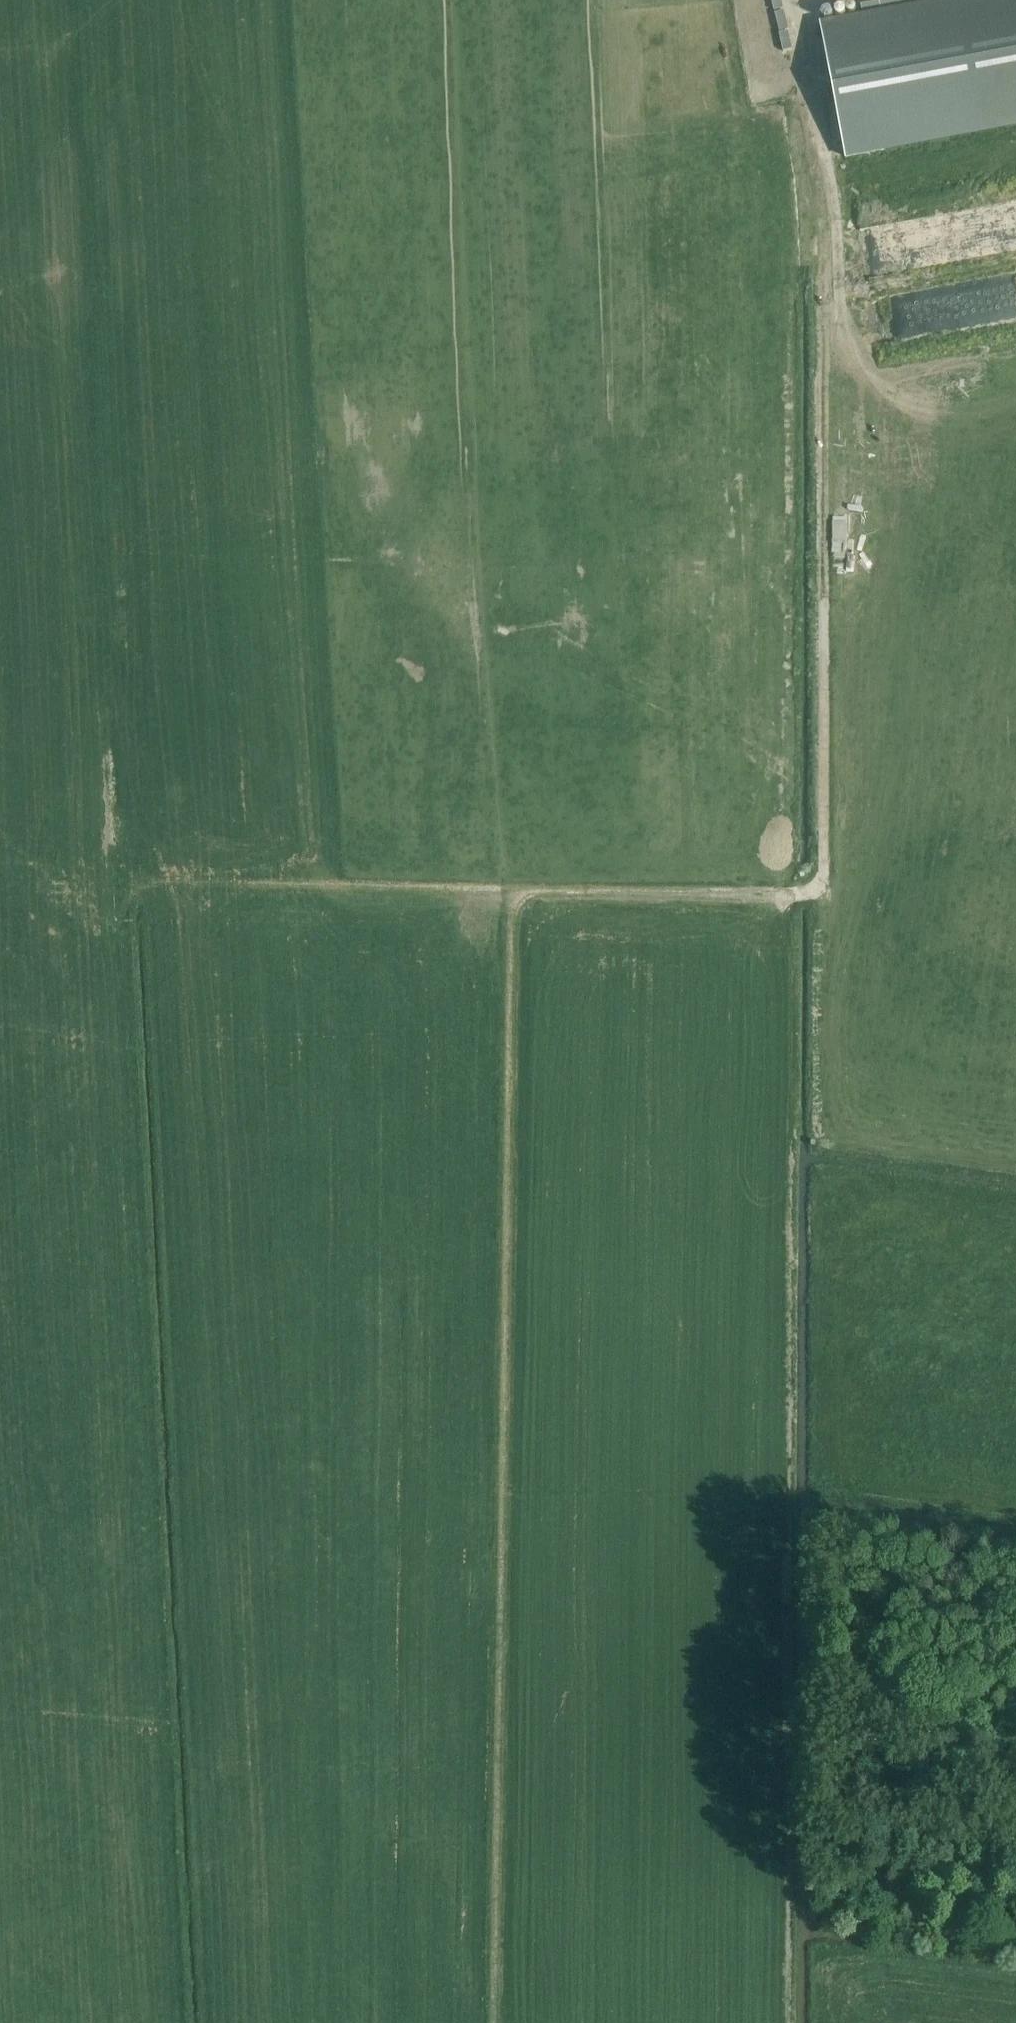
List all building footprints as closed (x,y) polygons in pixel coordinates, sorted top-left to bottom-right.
[(829,30),(843,129),(1015,102),(1015,0),(829,30)]
